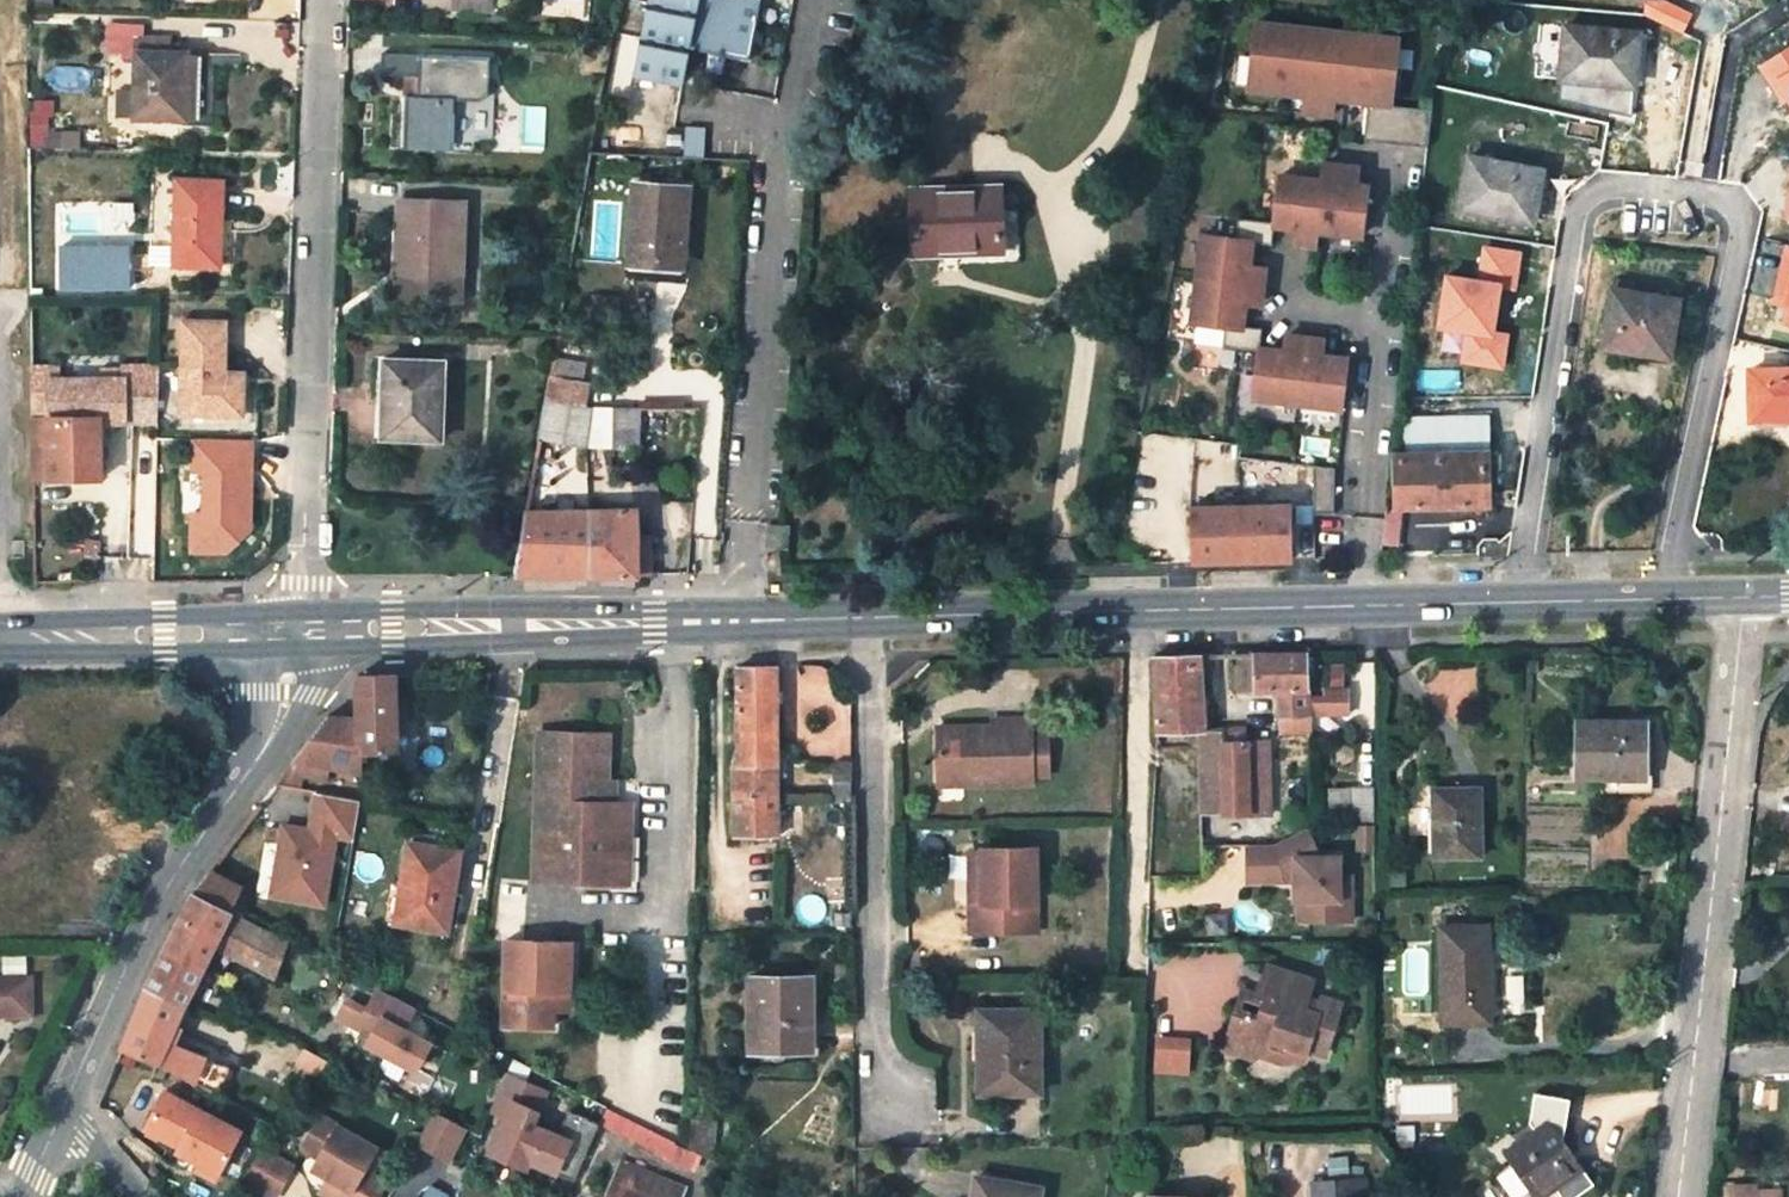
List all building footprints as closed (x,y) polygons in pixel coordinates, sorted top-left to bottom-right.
[(634,73),(681,82),(688,47),(749,59),(760,0),(648,0),(634,73)] [(1683,33),(1692,14),(1662,0),(1642,0),(1641,14),(1683,33)] [(1396,60),(1399,30),(1257,14),(1254,38),(1263,39),(1259,75),(1293,79),(1294,72),(1303,73),(1302,80),(1340,84),(1341,77),(1350,78),(1349,85),(1383,89),(1387,59),(1396,60)] [(1638,33),(1564,24),(1557,77),(1631,86),(1638,33)] [(144,37),(144,27),(110,28),(110,51),(135,51),(144,51),(144,37)] [(184,118),(184,53),(169,53),(170,37),(144,37),(144,51),(135,51),(134,117),(184,118)] [(1263,39),(1254,38),(1249,81),(1315,88),(1313,105),(1341,108),(1343,92),(1369,95),(1391,97),(1396,60),(1387,59),(1383,89),(1349,85),(1350,78),(1341,77),(1340,84),(1302,80),(1303,73),(1294,72),(1293,79),(1259,75),(1263,39)] [(1757,65),(1782,105),(1785,102),(1788,107),(1788,45),(1757,65)] [(454,56),(381,54),(381,73),(406,74),(418,74),(418,94),(406,94),(404,149),(452,150),(453,99),(454,56)] [(465,99),(466,57),(454,56),(453,99),(465,99)] [(406,74),(406,94),(418,94),(418,74),(406,74)] [(1433,103),(1391,97),(1369,95),(1365,132),(1428,140),(1433,103)] [(80,131),(52,132),(51,100),(32,100),(32,147),(80,147),(80,131)] [(1361,228),(1368,178),(1357,176),(1359,159),(1326,155),(1324,172),(1281,167),(1275,214),(1238,210),(1236,230),(1202,226),(1192,313),(1225,317),(1222,338),(1259,342),(1253,390),(1340,400),(1346,350),(1321,347),(1323,331),(1287,327),(1285,342),(1260,339),(1262,320),(1242,318),(1245,294),(1261,296),(1265,260),(1250,258),(1253,234),(1272,236),(1275,217),(1299,220),(1298,236),(1315,238),(1317,223),(1361,228)] [(1540,169),(1467,156),(1458,208),(1530,221),(1540,169)] [(681,259),(687,189),(646,186),(646,175),(635,174),(635,185),(629,261),(655,263),(656,257),(681,259)] [(223,180),(175,179),(174,266),(214,266),(214,239),(222,239),(223,180)] [(998,187),(912,189),(915,254),(942,253),(942,246),(1000,244),(998,187)] [(464,201),(398,199),(396,268),(461,270),(464,201)] [(214,266),(222,267),(222,239),(214,239),(214,266)] [(1458,366),(1505,373),(1511,334),(1494,331),(1500,290),(1514,292),(1520,253),(1481,247),(1476,282),(1441,277),(1433,332),(1462,337),(1458,366)] [(1784,247),(1767,320),(1788,325),(1788,248),(1784,247)] [(396,268),(395,298),(461,300),(461,270),(396,268)] [(1676,300),(1612,290),(1602,346),(1631,351),(1633,344),(1668,350),(1676,300)] [(225,322),(183,321),(181,413),(242,414),(243,382),(224,381),(224,373),(225,322)] [(1631,351),(1667,356),(1668,350),(1633,344),(1631,351)] [(553,356),(537,437),(587,444),(638,445),(638,408),(584,407),(587,382),(580,381),(584,363),(553,356)] [(441,438),(445,362),(384,360),(384,379),(389,380),(387,436),(441,438)] [(56,365),(29,366),(30,416),(48,416),(100,416),(100,421),(125,420),(125,405),(157,404),(158,365),(124,366),(124,377),(56,379),(56,365)] [(1788,417),(1788,369),(1749,370),(1750,394),(1759,393),(1760,418),(1788,417)] [(243,373),(224,373),(224,381),(243,382),(243,373)] [(384,379),(376,379),(374,435),(387,436),(389,380),(384,379)] [(1760,418),(1759,393),(1750,394),(1750,418),(1759,418),(1760,418)] [(1489,447),(1488,414),(1439,415),(1396,416),(1392,456),(1397,506),(1483,503),(1481,447),(1489,447)] [(100,416),(48,416),(30,416),(30,479),(50,478),(102,476),(100,421),(100,416)] [(1336,470),(1316,468),(1316,515),(1337,518),(1336,470)] [(526,497),(524,508),(510,577),(635,575),(634,510),(573,511),(573,497),(526,497)] [(1191,561),(1292,558),(1292,504),(1281,505),(1260,505),(1190,506),(1191,561)] [(721,563),(706,563),(706,573),(720,573),(721,563)] [(1307,698),(1307,654),(1252,655),(1253,692),(1279,691),(1280,734),(1307,733),(1307,716),(1307,698)] [(1234,656),(1235,691),(1253,692),(1252,655),(1234,656)] [(1197,734),(1203,733),(1203,730),(1208,730),(1207,699),(1200,699),(1199,657),(1153,658),(1153,660),(1155,735),(1197,734)] [(730,839),(777,838),(776,787),(776,780),(774,667),(736,668),(736,766),(729,766),(730,839)] [(359,752),(395,751),(393,676),(353,677),(355,718),(324,717),(281,774),(323,783),(328,769),(359,776),(359,752)] [(1322,698),(1307,698),(1307,716),(1347,716),(1346,691),(1322,691),(1322,698)] [(1647,754),(1647,721),(1576,721),(1575,777),(1597,777),(1598,793),(1641,794),(1640,754),(1647,754)] [(1030,723),(990,723),(990,730),(971,730),(971,736),(935,736),(935,780),(961,780),(961,788),(1030,788),(1030,779),(1030,737),(1030,723)] [(1197,743),(1222,743),(1222,742),(1222,729),(1208,730),(1203,730),(1203,733),(1197,734),(1197,743)] [(599,735),(530,735),(530,883),(624,884),(624,804),(609,804),(599,804),(599,784),(599,735)] [(1045,738),(1030,737),(1030,779),(1045,779),(1045,738)] [(1197,743),(1199,815),(1267,815),(1265,741),(1222,742),(1222,743),(1197,743)] [(818,794),(847,796),(849,776),(819,774),(818,794)] [(609,804),(609,783),(599,784),(599,804),(609,804)] [(1373,789),(1349,789),(1348,822),(1374,823),(1373,789)] [(339,836),(355,839),(362,797),(313,790),(308,825),(281,821),(269,897),(329,906),(339,836)] [(1478,856),(1477,790),(1431,791),(1432,857),(1478,856)] [(1372,848),(1373,825),(1357,825),(1356,847),(1372,848)] [(1304,830),(1272,847),(1245,847),(1245,883),(1280,883),(1280,875),(1292,875),(1293,901),(1306,901),(1306,923),(1349,922),(1349,900),(1337,900),(1337,858),(1314,858),(1314,851),(1304,830)] [(442,932),(456,853),(407,844),(399,889),(406,890),(401,925),(442,932)] [(976,850),(977,903),(967,903),(968,932),(1031,932),(1030,850),(976,850)] [(977,903),(976,850),(967,850),(967,903),(977,903)] [(229,911),(241,889),(209,871),(193,892),(229,911)] [(211,948),(229,911),(193,892),(164,949),(201,969),(211,948)] [(211,948),(243,964),(260,927),(229,911),(211,948)] [(1487,1020),(1483,926),(1438,928),(1441,1006),(1441,1020),(1441,1021),(1487,1020)] [(243,964),(272,979),(286,941),(260,927),(243,964)] [(504,944),(503,1029),(552,1029),(552,1012),(552,994),(568,994),(568,944),(504,944)] [(183,1009),(201,969),(164,949),(143,989),(183,1009)] [(1551,954),(1547,954),(1544,957),(1544,960),(1546,963),(1550,963),(1553,960),(1553,957),(1551,954)] [(1270,1043),(1285,1048),(1282,1055),(1301,1061),(1305,1051),(1322,1057),(1341,1007),(1321,998),(1319,1003),(1307,999),(1312,983),(1268,967),(1256,998),(1263,1001),(1256,1018),(1236,1012),(1224,1046),(1244,1053),(1269,1049),(1270,1043)] [(40,1015),(40,977),(0,977),(0,1014),(40,1015)] [(809,1028),(808,978),(747,978),(747,1051),(802,1051),(802,1028),(809,1028)] [(410,1025),(419,1007),(375,985),(356,1024),(372,1032),(366,1044),(422,1071),(438,1039),(410,1025)] [(175,1023),(183,1009),(143,989),(135,1011),(172,1029),(175,1023)] [(552,994),(552,1012),(568,1012),(568,994),(552,994)] [(1423,1006),(1423,1020),(1441,1020),(1441,1006),(1423,1006)] [(119,1049),(156,1065),(158,1061),(216,1092),(227,1072),(173,1045),(166,1042),(172,1029),(135,1011),(119,1049)] [(991,1095),(1038,1095),(1037,1012),(977,1012),(976,1055),(991,1055),(991,1095)] [(172,1029),(179,1033),(182,1027),(175,1023),(172,1029)] [(179,1033),(172,1029),(166,1042),(173,1045),(179,1033)] [(1153,1071),(1190,1075),(1194,1037),(1157,1033),(1153,1071)] [(325,1056),(300,1042),(291,1058),(317,1072),(325,1056)] [(1269,1049),(1244,1053),(1278,1066),(1282,1055),(1285,1048),(1270,1043),(1269,1049)] [(991,1055),(976,1055),(976,1095),(991,1095),(991,1055)] [(576,1181),(595,1130),(544,1112),(553,1087),(506,1070),(491,1113),(499,1116),(487,1150),(576,1181)] [(239,1129),(162,1091),(144,1128),(179,1145),(176,1151),(218,1172),(239,1129)] [(596,1124),(664,1159),(672,1143),(604,1108),(596,1124)] [(452,1161),(469,1127),(434,1109),(417,1143),(452,1161)] [(380,1180),(366,1172),(358,1167),(370,1145),(314,1115),(297,1147),(313,1156),(308,1167),(324,1176),(346,1188),(341,1196),(371,1196),(380,1180)] [(711,1163),(713,1121),(691,1120),(689,1153),(693,1155),(711,1163)] [(1580,1170),(1547,1121),(1501,1152),(1511,1166),(1528,1191),(1532,1196),(1541,1196),(1580,1170)] [(1240,1136),(1221,1136),(1220,1164),(1240,1164),(1240,1136)] [(672,1143),(664,1159),(663,1160),(686,1171),(693,1155),(689,1153),(672,1143)] [(370,1145),(358,1167),(366,1172),(378,1149),(370,1145)] [(255,1148),(238,1179),(269,1196),(287,1165),(255,1148)] [(1353,1157),(1328,1159),(1329,1175),(1355,1173),(1353,1157)] [(619,1164),(606,1196),(676,1196),(680,1188),(619,1164)] [(1511,1196),(1520,1196),(1528,1191),(1511,1166),(1497,1175),(1511,1196)] [(330,1196),(341,1196),(346,1188),(324,1176),(316,1189),(330,1196)] [(1038,1188),(974,1178),(970,1196),(1036,1196),(1038,1188)] [(1361,1180),(1310,1184),(1312,1196),(1362,1196),(1361,1180)] [(1732,1196),(1753,1196),(1753,1183),(1732,1184),(1732,1196)]
